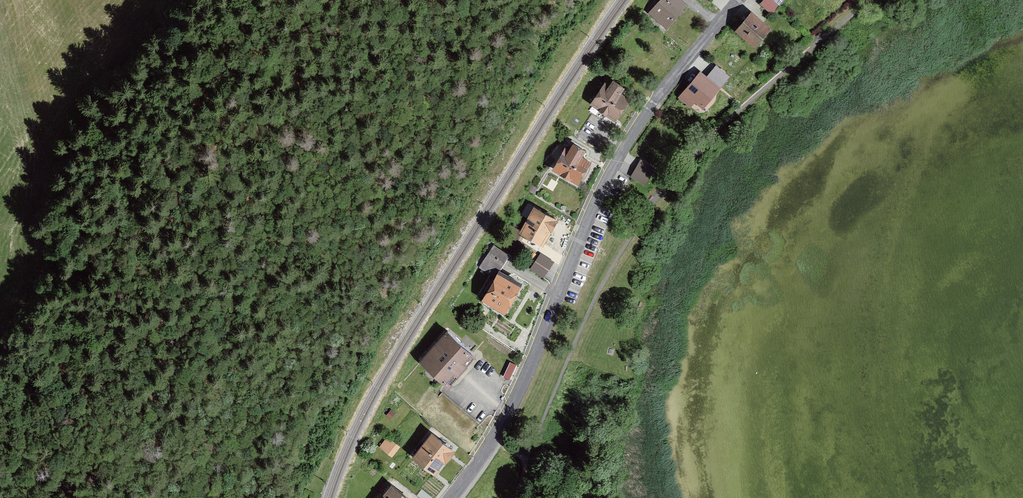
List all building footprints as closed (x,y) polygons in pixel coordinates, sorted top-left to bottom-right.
[(667,27),(685,5),(679,0),(663,0),(652,14),(667,27)] [(785,0),(764,0),(761,4),(774,14),(785,0)] [(756,49),(772,32),(752,13),(736,30),(756,49)] [(712,72),(706,79),(700,73),(679,97),(691,107),(696,101),(704,107),(719,90),(725,83),(712,72)] [(590,103),(613,118),(627,98),(618,91),(622,85),(614,79),(609,86),(605,82),(590,103)] [(565,141),(562,147),(561,147),(548,169),(574,185),(588,162),(575,155),(579,149),(565,141)] [(655,168),(640,160),(630,177),(645,186),(655,168)] [(555,220),(534,207),(521,231),(542,243),(555,220)] [(493,275),(507,255),(492,244),(478,265),(493,275)] [(540,281),(553,264),(540,254),(527,271),(540,281)] [(484,297),(504,308),(517,283),(498,272),(484,297)] [(471,353),(449,332),(423,360),(446,381),(471,353)] [(512,359),(504,374),(511,378),(519,363),(512,359)] [(434,476),(454,452),(433,434),(413,458),(434,476)] [(402,446),(388,435),(379,447),(393,458),(402,446)] [(393,486),(383,497),(408,497),(393,486)]
